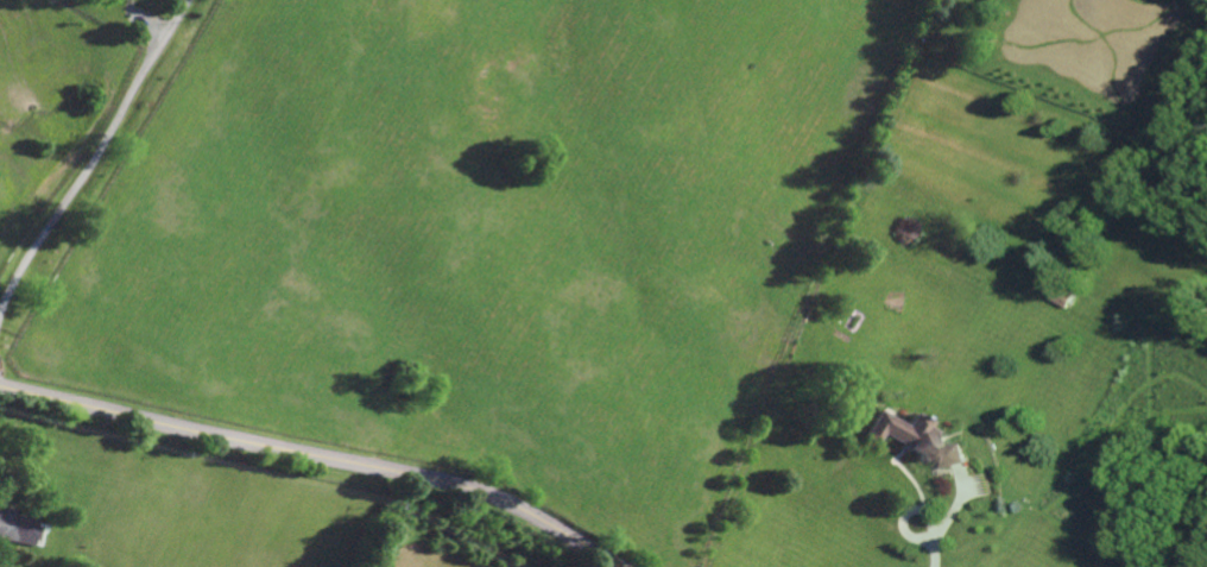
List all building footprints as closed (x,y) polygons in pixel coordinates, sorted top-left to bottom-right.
[(1048,297),(1064,309),(1077,290),(1061,279),(1048,297)] [(971,465),(967,445),(947,449),(940,445),(937,433),(932,430),(931,422),(916,415),(910,427),(881,413),(871,434),(872,440),(882,444),(895,442),(909,448),(910,454),(930,464),(943,461),(945,470),(971,465)] [(0,513),(0,540),(32,546),(37,521),(0,513)]
